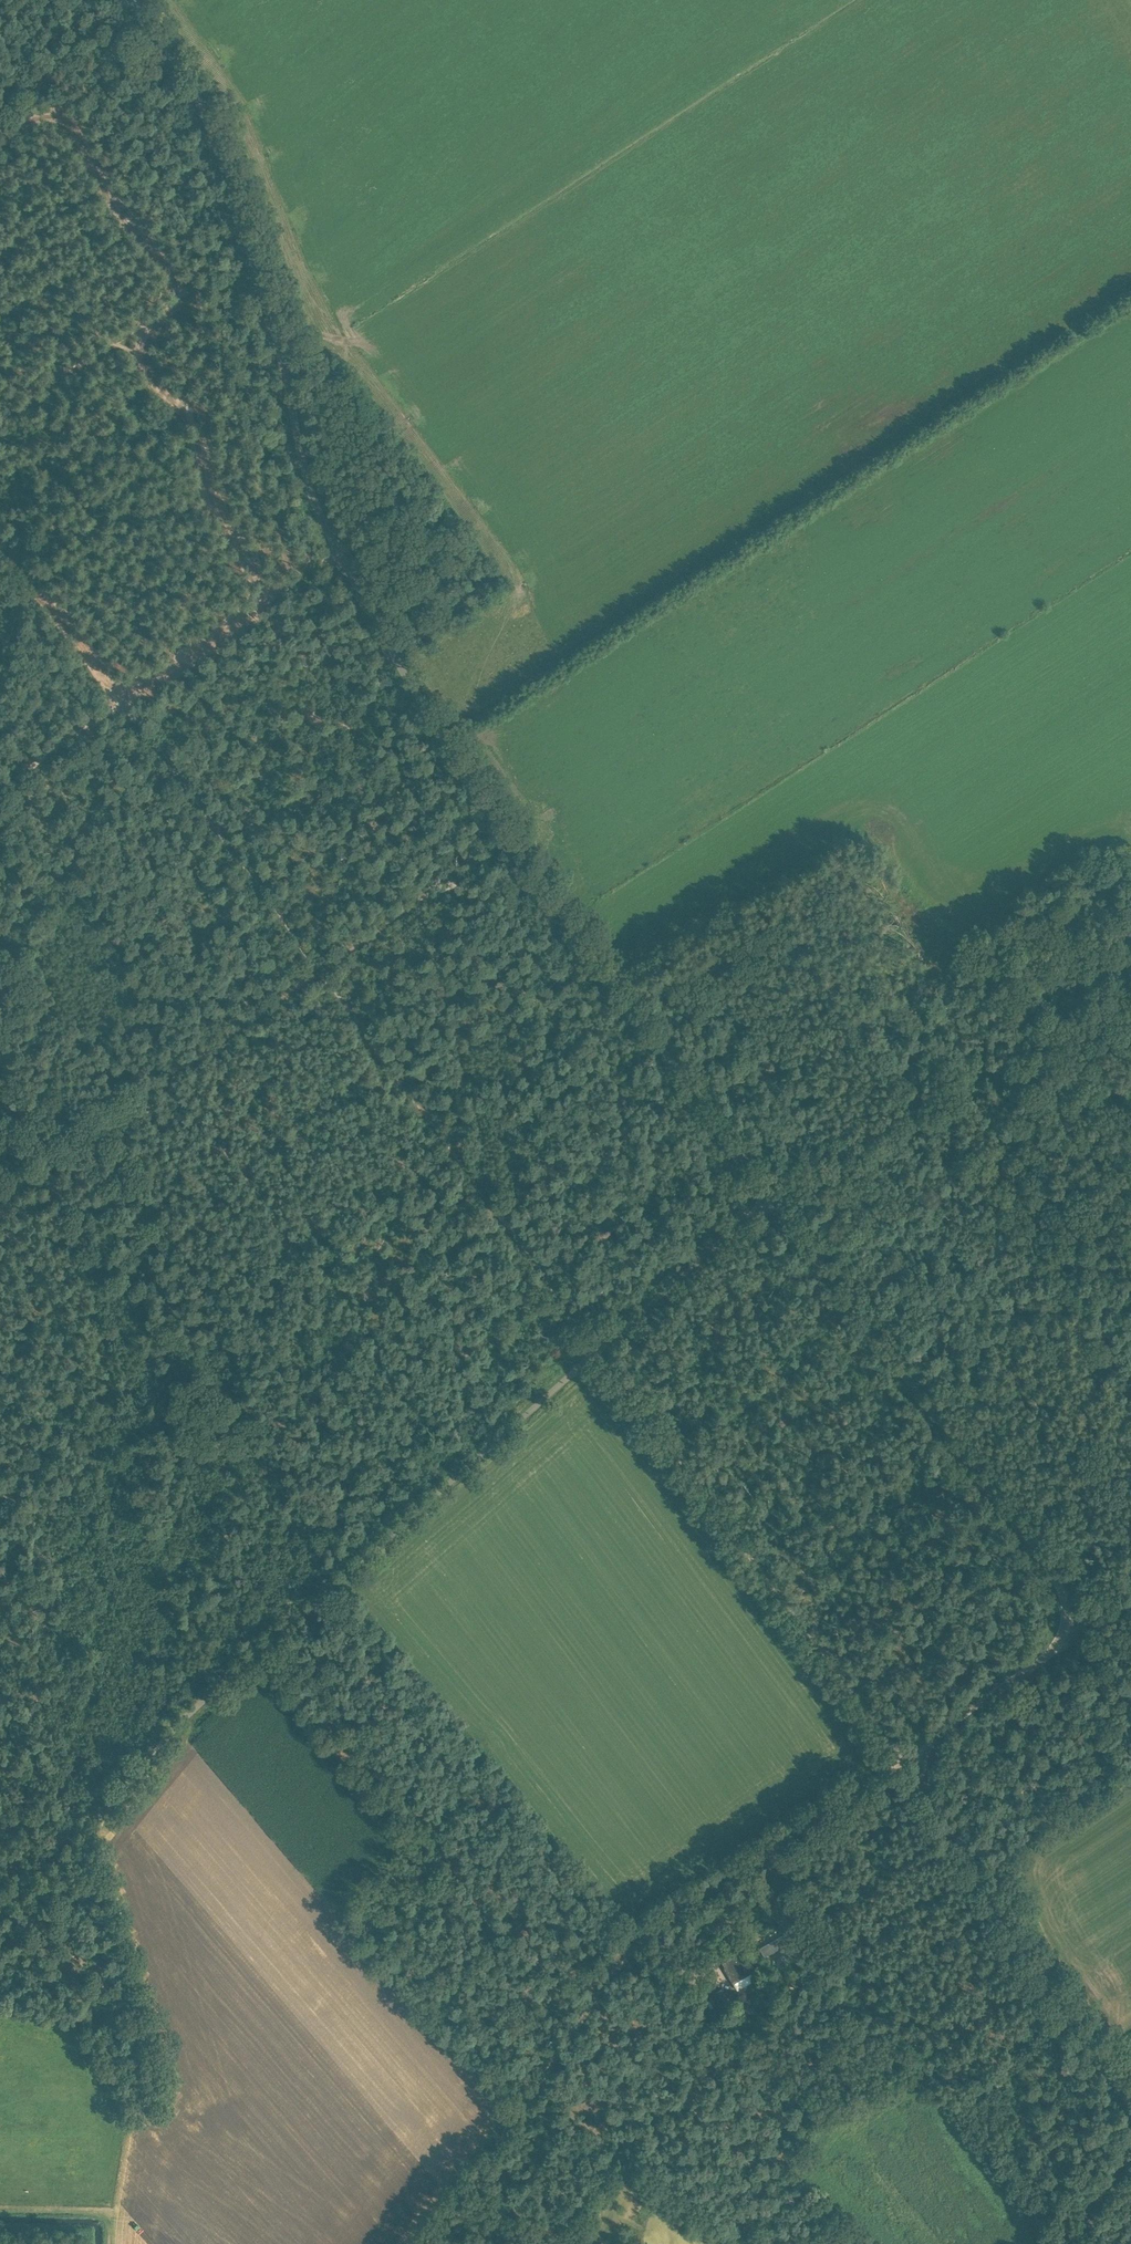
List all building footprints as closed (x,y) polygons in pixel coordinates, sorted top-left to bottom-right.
[(767,1943),(760,1947),(765,1956),(772,1952),(786,1944),(787,1943),(782,1935),(781,1936),(767,1943)] [(734,1983),(752,1972),(749,1967),(747,1968),(741,1957),(740,1958),(738,1954),(732,1957),(731,1955),(727,1957),(728,1959),(723,1962),(726,1966),(724,1967),(734,1983)] [(725,1995),(722,1988),(713,1993),(720,2004),(726,2001),(723,1996),(725,1995)]
